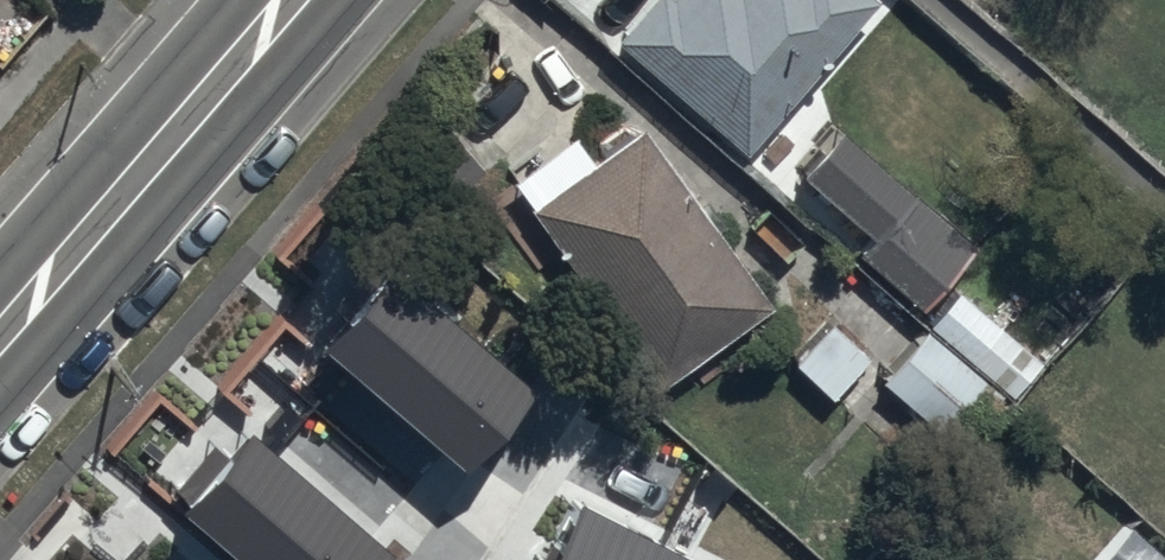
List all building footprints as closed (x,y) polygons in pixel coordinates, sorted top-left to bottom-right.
[(613,38),(742,155),(881,1),(880,0),(647,0),(613,38)] [(567,133),(509,175),(657,380),(767,300),(640,125),(588,163),(567,133)] [(975,244),(836,127),(797,173),(870,234),(851,256),(917,312),(975,244)] [(310,333),(452,457),(522,377),(379,254),(310,333)] [(926,324),(1011,397),(1041,362),(956,289),(926,324)] [(828,321),(791,361),(846,413),(883,372),(828,321)] [(880,377),(957,446),(1001,398),(923,329),(880,377)] [(380,540),(238,419),(172,496),(247,559),(363,559),(380,540)] [(566,493),(532,559),(699,559),(566,493)] [(1123,526),(1095,559),(1164,559),(1123,526)]
